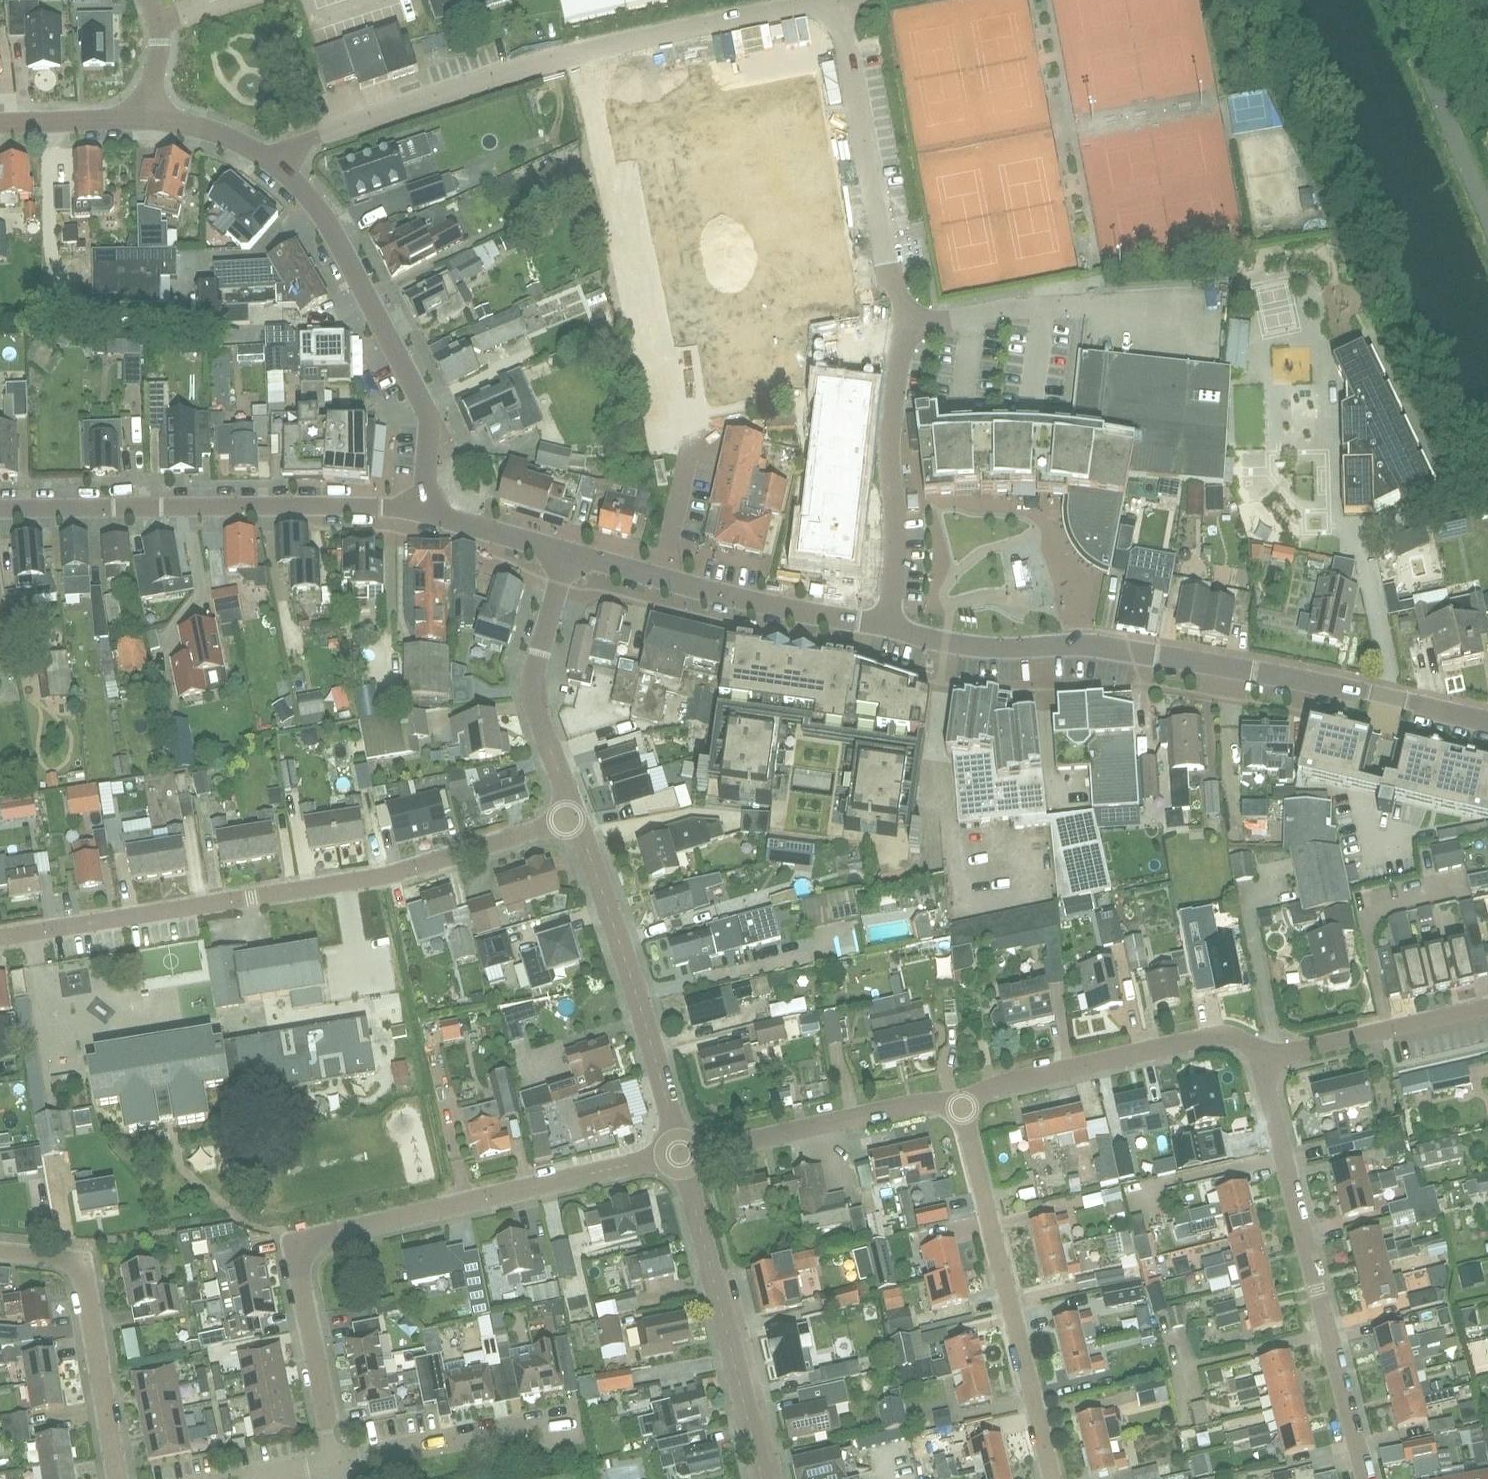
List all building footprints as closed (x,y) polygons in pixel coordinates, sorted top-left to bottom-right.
[(434,23),(504,0),(427,0),(434,23)] [(668,0),(559,0),(564,24),(668,0)] [(9,4),(10,35),(27,35),(28,68),(56,67),(55,36),(60,36),(59,19),(38,19),(38,8),(27,8),(27,3),(9,4)] [(109,25),(91,25),(91,32),(79,32),(79,44),(82,44),(82,66),(113,66),(113,51),(109,51),(109,25)] [(326,87),(355,78),(358,89),(388,80),(388,81),(417,71),(408,42),(402,43),(398,30),(375,37),(373,31),(342,41),(342,42),(315,52),(326,87)] [(640,91),(582,111),(599,162),(619,156),(681,338),(704,330),(724,390),(812,361),(806,277),(853,277),(779,59),(645,104),(640,91)] [(1300,157),(1311,152),(1304,137),(1293,142),(1300,157)] [(393,147),(340,166),(352,200),(405,181),(393,147)] [(74,156),(76,203),(89,203),(89,211),(110,211),(114,206),(114,199),(110,196),(103,196),(101,155),(74,156)] [(144,162),(140,181),(149,184),(146,198),(147,199),(145,209),(137,209),(138,251),(167,250),(166,226),(160,226),(160,214),(177,218),(180,206),(181,206),(190,163),(186,162),(185,158),(178,157),(175,160),(158,156),(156,165),(144,162)] [(0,161),(0,197),(1,207),(18,206),(18,196),(33,196),(33,182),(28,182),(28,161),(13,161),(11,158),(5,158),(2,161),(0,161)] [(206,218),(242,250),(249,250),(256,242),(259,245),(279,223),(275,220),(278,217),(231,176),(217,192),(215,190),(209,196),(212,198),(209,202),(215,207),(206,218)] [(414,211),(447,200),(440,176),(406,187),(414,211)] [(52,198),(38,199),(38,214),(52,214),(52,198)] [(24,204),(25,221),(37,220),(36,203),(24,204)] [(462,240),(452,221),(440,227),(431,209),(417,216),(420,222),(404,230),(394,235),(389,226),(370,236),(392,278),(435,254),(462,240)] [(8,259),(6,224),(0,224),(0,260),(8,259)] [(191,225),(181,226),(182,242),(192,242),(191,225)] [(66,228),(67,244),(79,243),(78,227),(66,228)] [(519,229),(500,238),(506,251),(525,242),(519,229)] [(405,296),(411,307),(408,309),(413,318),(416,316),(418,320),(437,310),(442,320),(464,309),(452,285),(462,280),(463,283),(484,272),(483,270),(496,264),(493,259),(500,255),(492,240),(465,254),(448,263),(453,272),(447,275),(446,275),(405,296)] [(195,285),(197,326),(223,325),(222,306),(278,303),(279,308),(297,307),(301,315),(327,300),(295,246),(269,261),(270,263),(214,266),(215,284),(195,285)] [(176,279),(176,252),(116,252),(116,279),(117,305),(170,304),(170,279),(176,279)] [(1219,285),(1218,292),(1226,294),(1227,286),(1219,285)] [(544,296),(540,287),(527,292),(531,301),(544,296)] [(471,328),(475,339),(465,344),(464,342),(453,347),(450,341),(430,350),(447,385),(478,371),(478,369),(487,365),(482,352),(526,335),(523,328),(527,327),(529,331),(539,327),(537,323),(538,322),(530,302),(517,307),(518,309),(471,328)] [(490,307),(477,313),(480,321),(493,315),(490,307)] [(129,318),(116,318),(116,328),(129,327),(129,318)] [(266,362),(267,385),(284,384),(283,377),(286,376),(286,368),(288,368),(288,374),(299,373),(299,367),(301,367),(301,368),(302,368),(303,409),(325,409),(324,384),(321,384),(321,372),(328,372),(328,382),(351,381),(350,336),(300,338),(301,345),(288,346),(287,325),(265,326),(267,362),(266,362)] [(108,334),(93,334),(93,355),(108,355),(108,334)] [(108,334),(108,355),(141,355),(141,334),(108,334)] [(202,335),(183,335),(183,350),(202,350),(202,335)] [(1372,353),(1366,356),(1362,346),(1332,361),(1346,389),(1346,408),(1341,411),(1342,455),(1347,452),(1348,464),(1342,464),(1344,516),(1374,515),(1374,510),(1398,499),(1405,512),(1434,497),(1430,488),(1435,486),(1422,458),(1417,461),(1413,453),(1418,451),(1405,423),(1400,426),(1396,418),(1402,415),(1389,388),(1383,391),(1379,383),(1385,380),(1372,353)] [(1104,356),(1080,353),(1072,428),(1071,440),(1070,440),(1069,447),(1067,463),(1067,466),(1065,483),(1064,489),(1069,490),(1068,497),(1069,497),(1067,511),(1067,518),(1070,532),(1072,538),(1073,538),(1080,550),(1080,551),(1085,556),(1096,564),(1096,565),(1102,568),(1108,570),(1110,571),(1128,476),(1223,484),(1231,370),(1112,357),(1113,353),(1113,352),(1113,351),(1112,350),(1111,349),(1109,348),(1108,348),(1107,349),(1106,350),(1105,350),(1105,351),(1105,352),(1104,356)] [(249,349),(250,364),(263,363),(262,349),(249,349)] [(1224,354),(1223,368),(1245,370),(1246,356),(1224,354)] [(807,508),(803,544),(859,550),(877,373),(821,368),(813,452),(820,452),(814,508),(807,508)] [(470,433),(485,426),(494,445),(543,423),(520,370),(498,379),(502,386),(470,400),(469,396),(455,402),(470,433)] [(14,397),(14,417),(16,417),(28,416),(27,382),(5,383),(6,396),(6,397),(14,397)] [(159,439),(160,472),(202,471),(201,456),(210,455),(207,413),(196,414),(196,411),(175,411),(169,408),(169,383),(147,383),(148,428),(161,428),(161,439),(159,439)] [(605,405),(607,410),(612,413),(618,412),(621,407),(619,401),(614,398),(608,400),(605,405)] [(284,404),(268,405),(268,414),(271,414),(284,414),(284,404)] [(252,407),(252,427),(216,428),(218,459),(231,458),(231,471),(258,470),(257,440),(267,440),(266,406),(252,407)] [(210,413),(211,426),(223,425),(223,413),(210,413)] [(284,456),(284,479),(323,479),(370,483),(376,423),(366,422),(326,422),(326,414),(284,414),(271,414),(271,437),(279,437),(279,456),(284,456)] [(956,487),(976,486),(981,486),(984,486),(1004,486),(1010,486),(1013,486),(1033,487),(1041,487),(1042,480),(1041,480),(1042,464),(1043,464),(1043,461),(1044,445),(1044,438),(1042,437),(1042,431),(1031,431),(1027,431),(1011,430),(1000,430),(996,431),(996,430),(980,430),(969,431),(965,431),(964,431),(964,437),(949,438),(945,438),(941,439),(936,439),(936,438),(936,434),(934,422),(934,417),(934,414),(915,416),(915,417),(908,417),(909,427),(908,427),(909,435),(910,435),(911,444),(918,443),(921,464),(921,468),(921,470),(922,470),(922,474),(922,477),(923,481),(924,490),(928,490),(947,488),(956,487)] [(728,433),(711,506),(723,509),(716,537),(715,543),(762,554),(770,519),(768,518),(770,512),(780,515),(787,483),(762,478),(766,462),(759,460),(769,415),(719,417),(719,431),(728,433)] [(90,436),(89,436),(90,473),(95,473),(97,476),(102,476),(104,473),(117,473),(117,451),(122,451),(122,435),(121,435),(120,423),(90,424),(90,436)] [(16,426),(4,426),(3,426),(0,426),(0,474),(17,474),(16,426)] [(535,465),(567,472),(568,465),(588,469),(590,458),(572,454),(572,450),(540,442),(535,465)] [(504,487),(499,502),(543,514),(543,513),(569,521),(573,506),(573,505),(574,502),(562,498),(565,489),(536,480),(539,469),(511,461),(507,475),(503,474),(500,486),(504,487)] [(592,501),(598,480),(587,476),(580,497),(592,501)] [(629,537),(635,513),(647,516),(650,503),(647,485),(611,478),(607,493),(598,530),(629,537)] [(1186,501),(1202,501),(1202,486),(1186,486),(1186,501)] [(1206,488),(1206,500),(1222,500),(1221,488),(1206,488)] [(908,510),(918,509),(918,497),(913,497),(907,497),(908,510)] [(723,509),(711,506),(705,535),(716,537),(723,509)] [(1439,542),(1455,538),(1450,516),(1434,520),(1439,542)] [(1121,523),(1116,550),(1126,551),(1131,548),(1134,529),(1132,525),(1121,523)] [(1406,533),(1414,551),(1431,543),(1422,525),(1406,533)] [(307,529),(276,530),(277,564),(291,564),(292,588),(319,587),(318,553),(308,553),(307,529)] [(226,571),(257,570),(256,569),(267,569),(264,554),(256,555),(255,531),(228,532),(224,532),(226,571)] [(65,536),(60,536),(62,568),(63,568),(64,580),(63,580),(64,597),(76,597),(90,596),(94,640),(109,638),(102,589),(90,590),(89,579),(88,579),(87,566),(88,566),(87,535),(74,536),(74,533),(65,533),(65,536)] [(147,556),(133,559),(141,600),(165,596),(163,583),(180,580),(172,536),(144,541),(147,556)] [(16,539),(12,539),(15,578),(16,578),(17,590),(33,589),(34,596),(57,594),(50,573),(45,574),(43,537),(16,539)] [(127,538),(103,539),(105,568),(106,568),(107,580),(119,579),(118,567),(129,566),(127,538)] [(451,585),(451,569),(450,569),(450,544),(408,545),(409,578),(404,578),(404,586),(415,586),(416,647),(444,647),(444,585),(451,585)] [(451,569),(451,585),(452,585),(452,626),(474,627),(474,622),(480,623),(474,642),(489,647),(490,643),(506,648),(514,620),(513,620),(523,587),(522,587),(523,584),(497,576),(496,579),(494,578),(487,602),(473,598),(474,544),(451,544),(452,569),(451,569)] [(374,560),(374,545),(344,545),(344,552),(328,552),(328,558),(344,558),(344,576),(353,577),(353,589),(383,589),(383,560),(374,560)] [(1166,603),(1171,577),(1175,556),(1135,549),(1130,552),(1124,588),(1122,588),(1116,628),(1156,635),(1163,596),(1167,597),(1166,603)] [(1308,637),(1339,643),(1341,632),(1346,633),(1349,616),(1345,615),(1355,563),(1334,559),(1329,583),(1320,581),(1308,637)] [(1171,577),(1166,603),(1180,606),(1176,629),(1201,633),(1200,636),(1201,637),(1208,596),(1192,593),(1194,581),(1171,577)] [(1427,590),(1429,605),(1455,600),(1452,586),(1427,590)] [(332,600),(332,587),(321,588),(322,601),(332,600)] [(236,589),(212,593),(215,614),(240,610),(236,589)] [(1209,597),(1208,596),(1201,637),(1226,641),(1231,618),(1244,621),(1249,594),(1226,590),(1224,602),(1208,599),(1209,597)] [(1452,622),(1447,602),(1426,606),(1415,608),(1413,599),(1397,602),(1395,590),(1384,593),(1388,616),(1415,610),(1419,635),(1431,633),(1436,660),(1437,667),(1459,662),(1458,656),(1452,622)] [(125,628),(117,592),(103,594),(110,630),(125,628)] [(1449,601),(1447,602),(1452,622),(1458,656),(1459,662),(1482,657),(1476,630),(1487,627),(1480,594),(1468,597),(1469,600),(1449,605),(1449,601)] [(159,609),(164,627),(173,625),(168,607),(159,609)] [(567,672),(570,672),(569,681),(590,686),(594,672),(586,670),(589,658),(613,663),(618,642),(628,644),(631,630),(621,628),(624,614),(600,609),(597,623),(592,621),(590,631),(577,628),(576,629),(567,672)] [(651,618),(644,649),(630,717),(631,717),(659,724),(672,669),(683,672),(677,696),(690,699),(685,721),(679,720),(667,778),(696,784),(715,694),(716,694),(722,667),(720,667),(727,637),(728,637),(724,636),(724,637),(654,621),(654,619),(651,618)] [(1411,630),(1409,618),(1399,620),(1401,632),(1411,630)] [(213,623),(180,630),(186,658),(172,661),(179,697),(205,692),(201,673),(222,668),(213,623)] [(114,660),(120,694),(136,691),(133,673),(150,670),(143,636),(111,641),(114,660)] [(765,645),(761,644),(730,637),(712,718),(715,719),(709,770),(700,769),(697,789),(707,790),(706,798),(770,808),(769,813),(768,834),(768,835),(829,843),(873,845),(880,877),(906,872),(910,851),(919,852),(922,831),(916,830),(933,700),(916,694),(918,687),(854,666),(855,663),(845,661),(846,658),(766,643),(766,645),(765,645)] [(114,681),(107,641),(99,643),(103,666),(105,665),(108,682),(114,681)] [(448,708),(448,647),(444,647),(416,647),(404,647),(404,695),(407,695),(407,708),(448,708)] [(630,717),(644,649),(635,647),(634,655),(623,653),(621,660),(620,660),(611,702),(607,701),(602,726),(628,731),(631,717),(630,717)] [(36,654),(41,700),(73,696),(68,651),(36,654)] [(353,692),(358,721),(379,718),(374,688),(353,692)] [(1047,824),(1046,816),(1046,815),(1035,711),(1014,714),(1011,695),(976,691),(975,696),(954,693),(946,752),(957,753),(955,763),(953,763),(959,824),(1013,818),(1014,827),(1047,824)] [(300,719),(324,714),(321,694),(296,699),(300,719)] [(1139,807),(1132,695),(1057,700),(1059,721),(1053,722),(1054,740),(1056,771),(1089,769),(1092,810),(1093,810),(1111,809),(1139,807)] [(348,710),(345,700),(333,703),(335,713),(348,710)] [(277,714),(283,724),(294,717),(288,707),(277,714)] [(366,763),(371,788),(376,787),(373,775),(376,774),(374,761),(393,758),(394,765),(404,764),(408,759),(407,755),(420,754),(417,739),(428,737),(424,712),(358,721),(367,763),(366,763)] [(465,760),(509,753),(506,736),(499,737),(495,714),(450,721),(454,746),(462,745),(465,760)] [(1358,788),(1370,734),(1309,719),(1296,774),(1358,788)] [(188,720),(166,723),(174,771),(195,767),(188,720)] [(1201,721),(1185,722),(1187,770),(1204,769),(1201,721)] [(1187,770),(1185,722),(1159,723),(1160,747),(1169,746),(1170,771),(1187,770)] [(1267,744),(1268,726),(1243,726),(1242,775),(1256,775),(1257,770),(1267,770),(1267,756),(1262,756),(1262,744),(1267,744)] [(1287,726),(1268,726),(1267,744),(1262,744),(1262,756),(1267,756),(1267,770),(1278,770),(1278,781),(1286,781),(1286,774),(1292,774),(1292,761),(1287,761),(1287,726)] [(610,756),(596,760),(604,786),(608,785),(608,784),(643,773),(642,772),(638,758),(647,755),(641,734),(618,741),(621,753),(610,756)] [(1482,816),(1484,809),(1487,810),(1487,761),(1405,742),(1396,780),(1384,778),(1377,809),(1391,812),(1395,796),(1482,816)] [(217,762),(232,760),(230,745),(215,747),(217,762)] [(155,768),(170,766),(168,751),(153,753),(155,768)] [(1159,770),(1170,770),(1169,752),(1159,753),(1159,770)] [(113,758),(117,777),(130,774),(126,756),(113,758)] [(1140,760),(1142,792),(1143,800),(1158,799),(1158,791),(1155,759),(1140,760)] [(296,787),(293,761),(280,763),(284,788),(296,787)] [(371,788),(366,763),(353,766),(358,790),(371,788)] [(474,795),(480,814),(485,813),(487,814),(491,812),(493,810),(503,807),(506,808),(509,807),(511,805),(529,799),(523,780),(519,781),(515,770),(477,782),(481,793),(474,795)] [(643,773),(608,784),(608,785),(615,809),(630,804),(644,800),(649,815),(680,810),(674,789),(654,795),(646,771),(642,772),(643,773)] [(211,793),(207,772),(192,775),(197,796),(211,793)] [(178,797),(189,795),(185,775),(175,777),(178,797)] [(111,785),(113,796),(124,795),(122,783),(111,785)] [(1206,815),(1219,814),(1216,783),(1204,784),(1206,815)] [(71,809),(100,804),(97,785),(68,790),(71,809)] [(380,803),(379,798),(387,797),(385,787),(372,790),(374,804),(380,803)] [(268,790),(271,805),(283,803),(280,788),(268,790)] [(1283,802),(1292,802),(1293,788),(1285,788),(1284,788),(1283,802)] [(448,804),(445,791),(411,798),(420,837),(445,832),(439,805),(448,804)] [(1295,802),(1306,802),(1306,793),(1296,793),(1295,802)] [(1306,802),(1317,802),(1317,794),(1306,793),(1306,802)] [(1317,794),(1317,802),(1327,803),(1328,794),(1317,794)] [(349,814),(332,816),(337,847),(363,843),(358,813),(362,812),(360,797),(346,799),(349,814)] [(411,798),(378,805),(380,818),(388,816),(394,843),(419,837),(411,798)] [(35,800),(23,801),(26,818),(37,816),(35,800)] [(1183,821),(1199,821),(1199,801),(1183,801),(1183,821)] [(1242,818),(1266,818),(1266,802),(1242,802),(1242,818)] [(1317,802),(1306,802),(1295,802),(1283,802),(1283,849),(1290,850),(1335,850),(1335,829),(1329,829),(1330,803),(1327,803),(1317,802)] [(3,822),(15,820),(12,803),(1,805),(3,822)] [(337,847),(332,816),(315,819),(313,804),(300,806),(302,822),(306,821),(311,851),(337,847)] [(1076,896),(1090,893),(1111,888),(1101,842),(1098,830),(1093,810),(1046,816),(1047,824),(1049,824),(1057,900),(1076,896)] [(228,815),(231,827),(252,822),(249,811),(228,815)] [(260,829),(244,831),(248,862),(274,858),(270,828),(274,827),(271,812),(258,814),(260,829)] [(768,834),(769,813),(743,812),(742,832),(751,833),(750,843),(761,844),(761,833),(768,834)] [(248,862),(244,831),(227,834),(225,819),(211,821),(214,836),(218,836),(222,866),(248,862)] [(712,844),(711,841),(724,837),(720,821),(692,820),(655,831),(657,838),(638,844),(649,879),(678,870),(674,856),(712,844)] [(1469,835),(1479,833),(1478,825),(1468,827),(1469,835)] [(171,843),(154,845),(159,876),(185,872),(180,842),(184,841),(182,826),(168,828),(171,843)] [(1460,837),(1469,835),(1468,827),(1458,829),(1460,837)] [(1450,839),(1460,837),(1458,829),(1448,831),(1450,839)] [(105,830),(93,832),(95,841),(74,844),(76,858),(74,859),(79,888),(102,885),(98,860),(109,858),(105,830)] [(1440,840),(1450,839),(1448,831),(1439,832),(1440,840)] [(159,876),(154,845),(137,848),(135,833),(122,835),(124,850),(128,850),(133,880),(159,876)] [(800,840),(770,836),(767,861),(796,865),(800,840)] [(1464,865),(1458,840),(1430,847),(1437,872),(1464,865)] [(1335,850),(1290,850),(1303,913),(1350,903),(1339,850),(1335,850)] [(9,887),(11,899),(41,894),(37,872),(50,870),(47,854),(33,856),(5,861),(5,857),(0,858),(0,888),(9,887)] [(1236,880),(1254,878),(1250,854),(1232,857),(1236,880)] [(542,860),(495,875),(507,913),(516,911),(516,897),(520,896),(523,903),(559,892),(550,864),(544,866),(542,860)] [(1355,866),(1345,868),(1347,876),(1357,874),(1355,866)] [(1487,886),(1487,872),(1466,877),(1469,890),(1487,886)] [(1357,874),(1347,876),(1349,884),(1359,882),(1357,874)] [(662,920),(701,908),(693,880),(684,882),(685,886),(655,895),(658,905),(655,906),(658,919),(662,917),(662,920)] [(417,935),(456,923),(453,912),(456,911),(449,889),(421,898),(428,918),(413,922),(417,935)] [(843,921),(859,918),(853,891),(837,895),(843,921)] [(1093,910),(1090,893),(1076,896),(1079,913),(1093,910)] [(502,928),(491,894),(465,903),(476,936),(502,928)] [(952,948),(970,945),(1058,926),(1055,903),(950,925),(952,948)] [(1486,922),(1487,921),(1487,917),(1485,904),(1473,907),(1475,915),(1486,922)] [(768,906),(746,912),(707,923),(709,930),(669,941),(676,966),(690,963),(693,974),(710,969),(707,958),(716,955),(713,946),(748,936),(750,941),(776,934),(768,907),(768,906)] [(1433,918),(1430,906),(1416,909),(1419,921),(1433,918)] [(1355,932),(1350,907),(1324,912),(1328,932),(1308,936),(1312,958),(1303,960),(1299,966),(1302,978),(1307,982),(1328,978),(1329,985),(1332,987),(1348,984),(1350,981),(1341,935),(1355,932)] [(932,939),(927,911),(916,913),(910,922),(914,942),(932,939)] [(1124,942),(1117,911),(1097,915),(1104,947),(1124,942)] [(1257,914),(1260,925),(1271,923),(1269,911),(1257,914)] [(1410,932),(1406,914),(1390,918),(1394,936),(1410,932)] [(1285,934),(1301,933),(1301,920),(1285,920),(1285,934)] [(1483,949),(1482,946),(1477,924),(1464,927),(1470,952),(1483,949)] [(1061,958),(1058,927),(1046,930),(1048,959),(1061,958)] [(449,934),(456,961),(463,959),(469,988),(481,985),(480,979),(481,979),(476,956),(477,956),(470,929),(449,934)] [(521,955),(532,990),(552,984),(555,978),(553,971),(579,963),(569,932),(539,942),(541,949),(521,955)] [(477,943),(485,970),(514,961),(506,934),(477,943)] [(990,941),(992,954),(1022,948),(1019,935),(990,941)] [(1125,940),(1132,971),(1148,968),(1141,937),(1125,940)] [(293,1009),(322,1004),(320,989),(325,988),(318,944),(248,956),(246,947),(207,953),(216,1009),(244,1005),(244,1001),(291,993),(293,1009)] [(1217,992),(1241,987),(1234,956),(1231,957),(1229,944),(1215,947),(1218,960),(1210,961),(1217,992)] [(1440,949),(1449,989),(1473,983),(1472,978),(1487,974),(1487,973),(1484,956),(1483,949),(1470,952),(1466,953),(1464,944),(1440,949)] [(970,945),(952,948),(951,949),(953,984),(960,983),(961,971),(971,969),(974,964),(970,945)] [(1449,989),(1440,949),(1417,955),(1425,994),(1449,989)] [(1185,963),(1183,952),(1170,955),(1172,963),(1152,968),(1154,977),(1148,979),(1154,1006),(1178,1001),(1175,985),(1178,985),(1177,978),(1188,976),(1185,963)] [(1425,994),(1417,955),(1392,960),(1394,969),(1382,972),(1388,997),(1400,994),(1401,1000),(1425,994)] [(1081,1013),(1081,1014),(1123,1005),(1122,1004),(1121,1004),(1112,961),(1113,961),(1113,959),(1079,967),(1079,968),(1081,968),(1090,1011),(1081,1013)] [(825,975),(842,972),(840,962),(824,964),(825,975)] [(78,967),(79,987),(105,986),(104,966),(78,967)] [(9,972),(13,997),(27,995),(23,970),(9,972)] [(10,1009),(5,973),(0,974),(0,1010),(10,1009)] [(726,1018),(722,1003),(753,995),(759,1023),(788,1013),(785,1003),(775,1006),(766,976),(749,981),(749,982),(685,999),(693,1027),(726,1018)] [(1022,986),(1031,1025),(1054,1020),(1046,981),(1022,986)] [(1031,1025),(1022,986),(999,991),(1003,1009),(995,1011),(991,1017),(993,1023),(996,1028),(1001,1029),(1007,1028),(1007,1030),(1031,1025)] [(475,1008),(485,1006),(482,995),(472,997),(475,1008)] [(46,1114),(28,997),(15,1000),(34,1116),(46,1114)] [(867,1003),(870,1014),(883,1011),(896,1008),(894,998),(867,1003)] [(910,1005),(896,1008),(900,1024),(914,1021),(910,1005)] [(851,1006),(838,1010),(845,1040),(859,1036),(851,1006)] [(900,1024),(896,1008),(883,1011),(886,1027),(900,1024)] [(493,1031),(489,1011),(472,1014),(476,1034),(493,1031)] [(524,1040),(519,1025),(515,1011),(503,1014),(509,1045),(524,1040)] [(843,1043),(838,1012),(822,1014),(827,1045),(843,1043)] [(15,1036),(12,1018),(0,1020),(0,1039),(15,1036)] [(368,1019),(222,1043),(222,1042),(213,1044),(211,1032),(180,1037),(181,1042),(154,1047),(129,1051),(128,1046),(98,1051),(99,1063),(90,1064),(96,1106),(122,1102),(127,1133),(158,1128),(158,1123),(174,1120),(175,1125),(208,1120),(202,1089),(226,1085),(228,1084),(232,1099),(377,1076),(368,1019)] [(785,1039),(781,1019),(755,1025),(759,1045),(785,1039)] [(443,1041),(459,1038),(456,1022),(440,1025),(443,1041)] [(901,1032),(907,1059),(936,1053),(930,1026),(901,1032)] [(525,1032),(526,1043),(543,1041),(542,1030),(525,1032)] [(901,1032),(875,1038),(878,1052),(873,1053),(875,1064),(880,1063),(880,1065),(907,1059),(901,1032)] [(566,1052),(565,1052),(570,1066),(577,1064),(586,1089),(590,1087),(602,1083),(598,1070),(614,1065),(605,1039),(590,1044),(590,1041),(577,1045),(578,1048),(566,1052)] [(754,1059),(752,1052),(750,1045),(741,1047),(739,1041),(699,1051),(703,1066),(707,1081),(746,1070),(746,1067),(755,1065),(754,1059)] [(537,1055),(525,1058),(531,1075),(542,1072),(537,1055)] [(1466,1063),(1400,1077),(1404,1094),(1430,1088),(1431,1092),(1471,1083),(1467,1069),(1483,1066),(1481,1058),(1466,1061),(1466,1063)] [(392,1064),(396,1088),(410,1086),(406,1062),(392,1064)] [(555,1104),(579,1098),(571,1076),(546,1084),(546,1086),(552,1105),(555,1104)] [(1365,1077),(1338,1084),(1345,1111),(1371,1105),(1365,1077)] [(1190,1125),(1224,1118),(1216,1078),(1179,1086),(1185,1113),(1187,1113),(1190,1125)] [(1345,1111),(1338,1084),(1312,1090),(1319,1118),(1333,1114),(1337,1131),(1323,1134),(1329,1158),(1355,1151),(1352,1137),(1345,1111)] [(619,1085),(579,1098),(555,1104),(563,1128),(567,1127),(572,1144),(611,1132),(612,1133),(627,1129),(632,1127),(619,1085)] [(520,1110),(535,1108),(532,1086),(517,1088),(520,1110)] [(771,1102),(792,1098),(790,1089),(769,1094),(771,1102)] [(1145,1134),(1169,1129),(1163,1104),(1148,1107),(1145,1093),(1116,1100),(1120,1121),(1141,1116),(1145,1134)] [(476,1143),(480,1157),(500,1153),(500,1152),(509,1150),(506,1134),(501,1135),(494,1105),(478,1108),(482,1123),(465,1127),(469,1144),(476,1143)] [(1081,1107),(1052,1114),(1057,1136),(1073,1133),(1076,1146),(1089,1143),(1086,1130),(1081,1107)] [(34,1116),(38,1141),(39,1141),(42,1158),(67,1154),(64,1137),(71,1136),(67,1111),(34,1116)] [(547,1133),(543,1112),(528,1115),(532,1136),(547,1133)] [(1057,1136),(1052,1114),(1022,1120),(1027,1143),(1028,1143),(1031,1156),(1044,1153),(1041,1140),(1057,1136)] [(1405,1138),(1400,1116),(1385,1119),(1391,1141),(1405,1138)] [(1227,1159),(1220,1129),(1173,1140),(1180,1169),(1227,1159)] [(1352,1137),(1355,1151),(1375,1146),(1371,1132),(1352,1137)] [(1121,1182),(1113,1148),(1112,1148),(1109,1134),(1095,1138),(1100,1158),(1092,1160),(1098,1183),(1104,1182),(1105,1186),(1121,1182)] [(1420,1167),(1460,1158),(1456,1137),(1415,1145),(1420,1167)] [(1386,1159),(1409,1153),(1405,1139),(1382,1145),(1386,1159)] [(930,1141),(899,1147),(904,1169),(919,1166),(921,1176),(937,1172),(930,1141)] [(1113,1148),(1121,1182),(1145,1177),(1140,1156),(1130,1159),(1127,1144),(1113,1148)] [(13,1150),(17,1175),(38,1172),(37,1168),(40,1168),(36,1148),(34,1148),(34,1147),(13,1150)] [(904,1169),(899,1147),(869,1154),(876,1186),(906,1179),(904,1169)] [(1165,1161),(1167,1173),(1176,1171),(1173,1159),(1165,1161)] [(1396,1179),(1396,1178),(1394,1171),(1377,1175),(1365,1178),(1362,1163),(1332,1170),(1338,1194),(1396,1179)] [(803,1212),(800,1213),(804,1232),(850,1222),(854,1236),(868,1233),(862,1207),(848,1209),(844,1193),(827,1197),(820,1165),(794,1171),(795,1177),(769,1182),(768,1176),(733,1183),(738,1208),(773,1201),(772,1199),(798,1193),(803,1212)] [(1413,1212),(1438,1205),(1433,1186),(1423,1189),(1419,1172),(1404,1176),(1408,1193),(1413,1212)] [(118,1209),(114,1183),(93,1187),(90,1174),(77,1177),(79,1189),(77,1190),(82,1216),(118,1209)] [(1078,1175),(1068,1176),(1070,1192),(1080,1191),(1078,1175)] [(1487,1193),(1487,1177),(1465,1182),(1468,1196),(1479,1194),(1479,1195),(1487,1193)] [(1398,1187),(1396,1179),(1338,1194),(1344,1218),(1374,1210),(1371,1198),(1383,1195),(1383,1191),(1398,1187)] [(956,1196),(952,1180),(935,1184),(938,1200),(956,1196)] [(1223,1217),(1253,1210),(1247,1186),(1217,1193),(1223,1217)] [(1122,1200),(1119,1187),(1100,1192),(1103,1205),(1105,1204),(1109,1216),(1116,1214),(1118,1221),(1126,1219),(1121,1201),(1122,1200)] [(53,1218),(66,1216),(62,1195),(50,1197),(53,1218)] [(646,1200),(628,1204),(627,1200),(613,1203),(614,1207),(599,1211),(600,1212),(584,1216),(588,1230),(603,1226),(607,1242),(654,1231),(646,1200)] [(915,1227),(909,1200),(900,1202),(905,1220),(903,1221),(901,1214),(887,1217),(889,1228),(883,1229),(879,1212),(866,1216),(872,1241),(885,1238),(885,1237),(892,1236),(892,1233),(915,1227)] [(1438,1205),(1413,1212),(1416,1224),(1441,1218),(1438,1205)] [(1192,1223),(1213,1218),(1210,1206),(1189,1211),(1192,1223)] [(918,1226),(947,1219),(944,1207),(915,1214),(918,1226)] [(1076,1240),(1086,1239),(1083,1210),(1073,1211),(1076,1240)] [(1253,1210),(1223,1217),(1229,1240),(1259,1232),(1253,1210)] [(1038,1252),(1072,1244),(1069,1228),(1070,1228),(1067,1215),(1054,1218),(1054,1217),(1031,1223),(1038,1252)] [(1213,1218),(1192,1223),(1195,1235),(1216,1230),(1213,1218)] [(206,1244),(203,1229),(178,1233),(184,1267),(190,1266),(194,1265),(190,1247),(206,1244)] [(1137,1267),(1131,1234),(1128,1234),(1128,1231),(1115,1234),(1119,1254),(1113,1255),(1114,1259),(1120,1258),(1122,1269),(1076,1278),(1078,1290),(1097,1287),(1097,1288),(1141,1279),(1139,1267),(1137,1267)] [(1259,1232),(1229,1240),(1233,1254),(1203,1261),(1206,1271),(1265,1255),(1259,1232)] [(1413,1247),(1411,1239),(1394,1242),(1393,1239),(1381,1241),(1379,1232),(1350,1239),(1356,1262),(1413,1247)] [(523,1286),(546,1281),(541,1256),(529,1259),(524,1233),(490,1240),(490,1241),(498,1239),(506,1278),(521,1275),(523,1286)] [(910,1233),(869,1243),(872,1255),(870,1256),(874,1271),(883,1269),(881,1260),(885,1259),(883,1254),(913,1246),(910,1233)] [(1152,1258),(1147,1234),(1134,1237),(1139,1261),(1152,1258)] [(576,1275),(568,1238),(550,1243),(559,1278),(557,1279),(560,1290),(566,1289),(563,1278),(576,1275)] [(938,1277),(960,1271),(953,1241),(921,1248),(925,1265),(935,1262),(938,1277)] [(1432,1246),(1434,1253),(1434,1255),(1446,1252),(1444,1243),(1432,1246)] [(1076,1260),(1072,1244),(1038,1252),(1045,1281),(1081,1273),(1078,1260),(1076,1260)] [(1413,1247),(1356,1262),(1361,1286),(1390,1278),(1387,1263),(1399,1261),(1398,1259),(1420,1254),(1418,1245),(1413,1247)] [(406,1257),(411,1285),(449,1277),(448,1270),(467,1265),(463,1247),(444,1251),(443,1249),(406,1257)] [(852,1252),(855,1261),(868,1258),(866,1248),(852,1252)] [(638,1258),(626,1260),(631,1283),(643,1280),(643,1281),(674,1274),(668,1249),(637,1256),(638,1258)] [(752,1271),(763,1315),(784,1310),(784,1309),(803,1305),(795,1273),(816,1268),(813,1252),(791,1257),(791,1255),(772,1260),(773,1266),(752,1271)] [(221,1298),(268,1288),(263,1262),(241,1266),(238,1254),(213,1259),(221,1298)] [(1265,1255),(1206,1271),(1208,1280),(1229,1275),(1227,1267),(1235,1265),(1241,1286),(1271,1279),(1265,1255)] [(1176,1276),(1190,1273),(1186,1259),(1173,1263),(1176,1276)] [(161,1260),(123,1267),(131,1307),(153,1303),(156,1317),(180,1312),(177,1297),(184,1296),(183,1287),(176,1288),(175,1287),(161,1290),(156,1262),(162,1260),(161,1260)] [(1487,1279),(1487,1263),(1477,1264),(1478,1280),(1487,1279)] [(190,1266),(184,1267),(187,1284),(193,1283),(190,1266)] [(1461,1288),(1473,1286),(1468,1266),(1456,1269),(1461,1288)] [(960,1271),(938,1277),(941,1290),(932,1293),(936,1309),(968,1301),(960,1271)] [(1390,1278),(1361,1286),(1367,1310),(1397,1302),(1395,1296),(1407,1293),(1403,1276),(1391,1279),(1390,1278)] [(1271,1279),(1241,1286),(1247,1309),(1277,1302),(1271,1279)] [(677,1295),(676,1282),(652,1284),(652,1297),(677,1295)] [(1143,1302),(1139,1282),(1101,1289),(1105,1310),(1143,1302)] [(557,1283),(534,1287),(537,1303),(561,1298),(557,1283)] [(855,1286),(819,1295),(823,1312),(860,1303),(855,1286)] [(274,1315),(268,1288),(221,1298),(228,1337),(254,1332),(251,1319),(274,1315)] [(1434,1290),(1407,1296),(1410,1310),(1443,1301),(1445,1290),(1433,1288),(1434,1290)] [(202,1302),(200,1292),(189,1294),(191,1304),(202,1302)] [(617,1314),(638,1309),(634,1292),(613,1297),(617,1314)] [(23,1294),(9,1297),(12,1317),(25,1314),(27,1326),(50,1323),(45,1293),(23,1297),(23,1294)] [(547,1310),(553,1309),(553,1313),(563,1311),(561,1299),(546,1302),(547,1310)] [(1216,1316),(1237,1311),(1235,1299),(1213,1304),(1216,1316)] [(398,1311),(396,1300),(375,1304),(377,1315),(398,1311)] [(1283,1326),(1277,1302),(1247,1309),(1253,1334),(1283,1326)] [(1184,1326),(1180,1306),(1166,1309),(1171,1329),(1184,1326)] [(907,1308),(903,1309),(885,1312),(890,1336),(912,1331),(907,1308)] [(1240,1323),(1237,1311),(1216,1316),(1219,1328),(1240,1323)] [(1062,1350),(1085,1344),(1098,1341),(1091,1313),(1078,1316),(1077,1315),(1055,1321),(1062,1350)] [(643,1359),(672,1353),(671,1344),(689,1341),(684,1315),(645,1323),(649,1343),(641,1345),(643,1359)] [(624,1343),(619,1316),(595,1321),(600,1348),(624,1343)] [(348,1362),(382,1356),(378,1335),(382,1334),(379,1319),(352,1325),(355,1339),(344,1341),(348,1362)] [(15,1344),(22,1343),(19,1327),(0,1325),(0,1347),(15,1344)] [(136,1329),(142,1355),(155,1352),(149,1326),(136,1329)] [(770,1337),(768,1337),(772,1356),(774,1356),(779,1380),(805,1375),(802,1362),(843,1353),(839,1335),(828,1338),(828,1336),(825,1337),(823,1328),(811,1331),(814,1346),(811,1347),(806,1327),(769,1335),(770,1337)] [(1380,1358),(1409,1351),(1403,1327),(1374,1335),(1380,1358)] [(141,1358),(135,1329),(121,1332),(127,1361),(141,1358)] [(1418,1349),(1440,1343),(1436,1329),(1414,1336),(1418,1349)] [(1154,1343),(1151,1331),(1140,1333),(1143,1346),(1154,1343)] [(889,1338),(900,1385),(935,1376),(931,1358),(917,1361),(910,1333),(889,1338)] [(485,1362),(464,1366),(472,1406),(495,1402),(492,1391),(505,1389),(497,1348),(495,1336),(481,1339),(485,1362)] [(535,1357),(542,1392),(564,1388),(561,1377),(574,1375),(569,1347),(567,1336),(553,1339),(554,1343),(532,1347),(534,1357),(535,1357)] [(952,1376),(961,1373),(984,1368),(976,1338),(945,1345),(952,1376)] [(185,1343),(187,1352),(199,1349),(197,1340),(185,1343)] [(1440,1343),(1418,1349),(1421,1360),(1443,1353),(1440,1343)] [(0,1347),(0,1366),(18,1363),(15,1344),(0,1347)] [(242,1374),(284,1366),(280,1344),(238,1352),(242,1374)] [(1085,1344),(1062,1350),(1069,1379),(1092,1373),(1092,1372),(1104,1369),(1101,1357),(1089,1360),(1085,1344)] [(509,1346),(497,1348),(505,1389),(518,1386),(520,1397),(542,1392),(535,1357),(534,1357),(514,1361),(513,1358),(512,1359),(509,1346)] [(1409,1351),(1380,1358),(1385,1381),(1415,1374),(1409,1351)] [(28,1385),(59,1380),(55,1353),(23,1358),(28,1385)] [(472,1406),(464,1366),(463,1362),(443,1366),(441,1353),(427,1356),(436,1402),(449,1400),(451,1410),(472,1406)] [(1267,1386),(1296,1379),(1290,1355),(1261,1363),(1267,1386)] [(382,1356),(348,1362),(353,1384),(386,1377),(382,1356)] [(423,1405),(436,1402),(427,1356),(414,1358),(423,1405)] [(819,1370),(822,1383),(859,1375),(856,1362),(819,1370)] [(137,1395),(178,1387),(174,1365),(132,1373),(137,1395)] [(213,1380),(222,1378),(220,1366),(211,1368),(213,1380)] [(284,1366),(242,1374),(246,1395),(288,1387),(284,1366)] [(984,1368),(961,1373),(965,1387),(956,1390),(960,1406),(991,1398),(984,1368)] [(198,1383),(207,1381),(205,1369),(196,1371),(198,1383)] [(582,1403),(601,1400),(600,1394),(633,1388),(630,1370),(578,1379),(582,1403)] [(1421,1397),(1415,1374),(1385,1381),(1391,1404),(1421,1397)] [(386,1377),(353,1384),(357,1406),(368,1404),(370,1417),(397,1411),(395,1397),(390,1398),(386,1377)] [(1217,1397),(1237,1392),(1257,1387),(1255,1377),(1228,1383),(1227,1382),(1214,1385),(1217,1397)] [(225,1391),(222,1378),(213,1380),(216,1392),(225,1391)] [(1150,1382),(1155,1403),(1168,1400),(1162,1378),(1150,1382)] [(1296,1379),(1267,1386),(1272,1409),(1301,1401),(1296,1379)] [(64,1407),(59,1380),(28,1385),(33,1412),(64,1407)] [(210,1394),(207,1381),(198,1383),(201,1395),(210,1394)] [(1155,1403),(1150,1382),(1134,1386),(1139,1407),(1155,1403)] [(1430,1384),(1433,1394),(1440,1392),(1442,1391),(1440,1382),(1430,1384)] [(853,1389),(844,1391),(843,1383),(824,1387),(828,1403),(824,1404),(784,1413),(790,1440),(831,1431),(828,1418),(845,1415),(844,1411),(857,1408),(853,1389)] [(658,1442),(686,1435),(710,1430),(707,1418),(708,1417),(700,1384),(662,1393),(664,1401),(651,1404),(653,1414),(637,1418),(642,1437),(651,1435),(652,1439),(657,1438),(658,1442)] [(182,1408),(178,1387),(137,1395),(141,1416),(182,1408)] [(292,1408),(288,1387),(246,1395),(251,1416),(292,1408)] [(1257,1387),(1237,1392),(1239,1402),(1259,1397),(1257,1387)] [(876,1403),(883,1430),(908,1425),(901,1397),(876,1403)] [(1427,1421),(1421,1397),(1391,1404),(1397,1428),(1427,1421)] [(1475,1400),(1475,1416),(1487,1416),(1487,1399),(1475,1400)] [(1307,1425),(1301,1401),(1272,1409),(1278,1432),(1307,1425)] [(182,1408),(141,1416),(145,1437),(187,1429),(182,1408)] [(222,1422),(231,1421),(228,1408),(219,1410),(222,1422)] [(292,1408),(251,1416),(255,1439),(297,1430),(292,1408)] [(952,1426),(948,1409),(932,1413),(936,1430),(952,1426)] [(1085,1446),(1108,1441),(1104,1425),(1117,1422),(1114,1410),(1101,1413),(1101,1412),(1078,1417),(1085,1446)] [(207,1425),(216,1424),(213,1411),(204,1413),(207,1425)] [(29,1427),(26,1412),(0,1416),(1,1422),(0,1422),(0,1431),(2,1431),(3,1432),(29,1427)] [(233,1433),(231,1421),(222,1422),(224,1435),(233,1433)] [(218,1436),(216,1424),(207,1425),(209,1438),(218,1436)] [(1233,1444),(1250,1439),(1269,1434),(1266,1424),(1225,1435),(1228,1445),(1233,1444)] [(1307,1425),(1278,1432),(1284,1456),(1313,1449),(1307,1425)] [(31,1441),(29,1427),(3,1432),(5,1445),(31,1441)] [(1466,1478),(1464,1468),(1456,1427),(1438,1431),(1440,1440),(1452,1438),(1457,1463),(1454,1464),(1455,1469),(1451,1470),(1447,1451),(1447,1448),(1438,1440),(1434,1441),(1442,1478),(1466,1478)] [(908,1428),(898,1430),(900,1439),(910,1437),(908,1428)] [(187,1429),(145,1437),(149,1460),(191,1451),(187,1429)] [(898,1430),(888,1433),(891,1442),(900,1439),(898,1430)] [(1466,1478),(1487,1478),(1487,1465),(1481,1430),(1480,1430),(1483,1442),(1471,1444),(1478,1476),(1466,1478)] [(888,1433),(879,1435),(881,1444),(891,1442),(888,1433)] [(1269,1434),(1250,1439),(1252,1448),(1271,1443),(1269,1434)] [(42,1467),(73,1462),(68,1435),(38,1440),(42,1467)] [(686,1435),(658,1442),(656,1442),(659,1455),(656,1455),(660,1470),(687,1464),(690,1475),(720,1468),(714,1443),(689,1449),(686,1435)] [(879,1435),(869,1437),(871,1446),(881,1444),(879,1435)] [(985,1471),(1007,1465),(999,1435),(968,1442),(975,1473),(985,1470),(985,1471)] [(233,1449),(246,1446),(244,1437),(231,1440),(233,1449)] [(869,1437),(860,1440),(862,1449),(871,1446),(869,1437)] [(1418,1477),(1418,1478),(1442,1478),(1434,1441),(1434,1438),(1402,1445),(1405,1460),(1426,1456),(1430,1475),(1418,1477)] [(1108,1441),(1085,1446),(1092,1476),(1115,1470),(1128,1467),(1125,1454),(1112,1457),(1108,1441)] [(851,1449),(795,1462),(799,1478),(858,1478),(851,1449)] [(959,1477),(954,1457),(946,1459),(944,1454),(932,1457),(937,1478),(951,1478),(959,1477)] [(42,1467),(44,1478),(76,1478),(73,1462),(42,1467)] [(1172,1475),(1170,1467),(1158,1470),(1157,1464),(1132,1470),(1134,1478),(1156,1478),(1172,1475)] [(985,1471),(987,1478),(1010,1478),(1007,1465),(985,1471)] [(1272,1478),(1291,1478),(1289,1470),(1271,1474),(1272,1478)]
